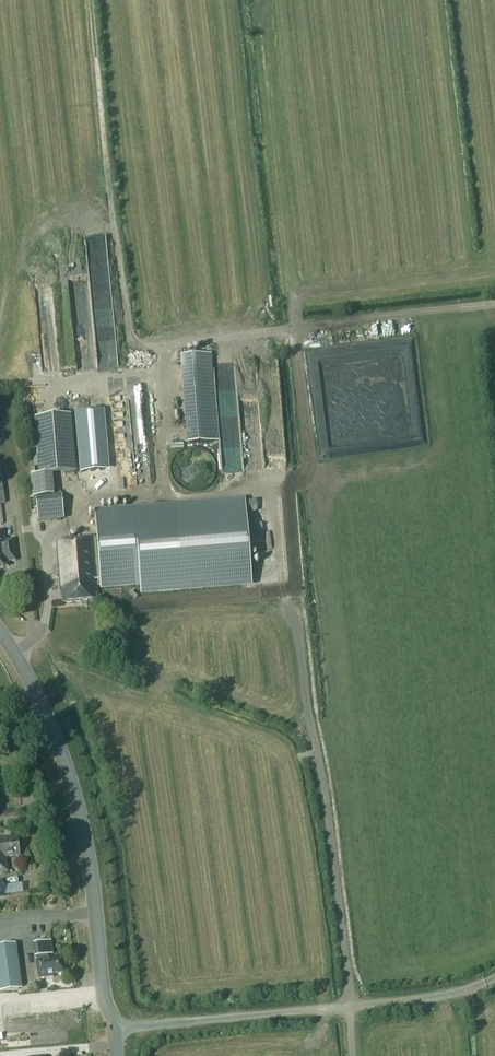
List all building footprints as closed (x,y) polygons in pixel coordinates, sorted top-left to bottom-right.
[(180,355),(186,439),(217,437),(211,353),(180,355)] [(74,411),(80,471),(109,468),(103,408),(74,411)] [(76,472),(71,415),(36,418),(41,474),(51,474),(76,472)] [(35,496),(53,495),(51,474),(41,474),(31,475),(32,497),(35,496)] [(38,520),(63,517),(61,494),(53,495),(35,496),(38,520)] [(94,512),(96,537),(66,539),(66,541),(56,541),(58,567),(53,567),(54,575),(58,575),(60,593),(62,593),(63,603),(96,601),(95,594),(97,594),(97,586),(140,583),(141,593),(251,584),(244,500),(94,512)] [(3,534),(0,534),(0,568),(3,567),(2,563),(15,561),(12,540),(4,541),(3,534)] [(6,871),(4,857),(18,855),(16,838),(5,839),(5,838),(0,838),(0,872),(6,871)] [(34,934),(39,979),(53,978),(53,975),(61,974),(59,955),(54,956),(51,932),(34,934)] [(2,990),(18,987),(12,943),(0,944),(0,990),(2,990)]
